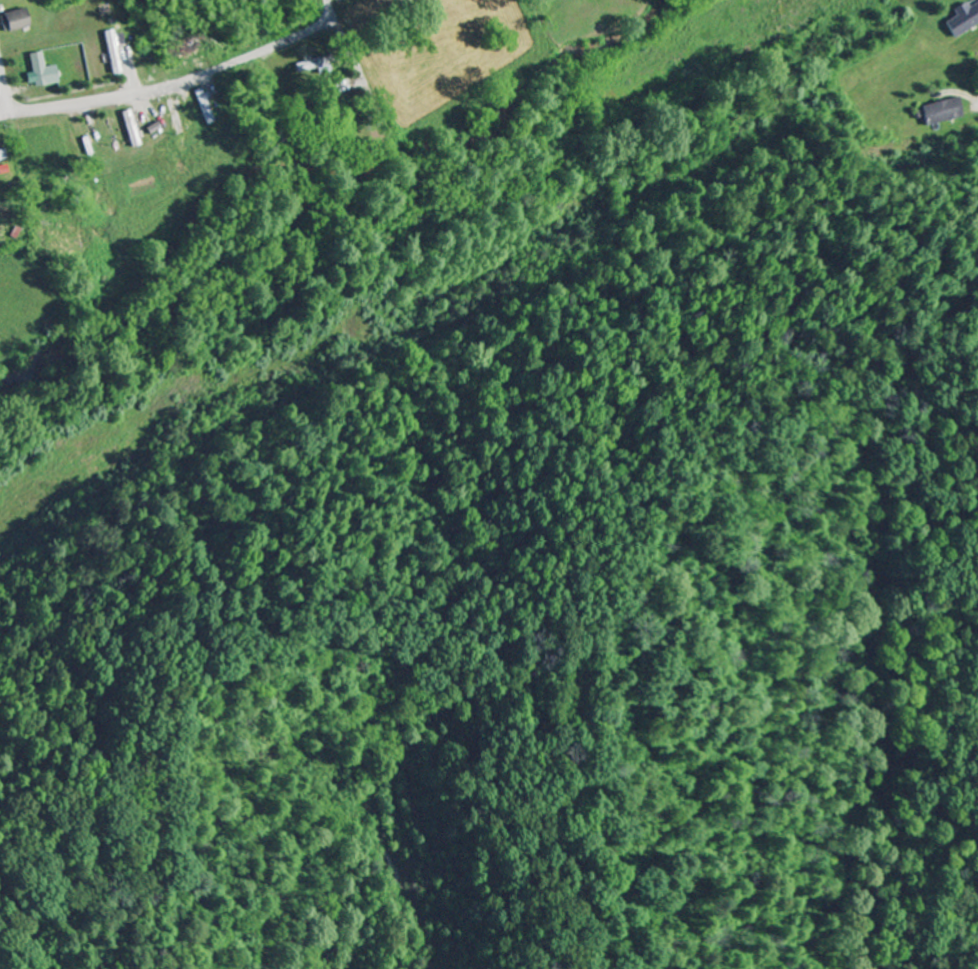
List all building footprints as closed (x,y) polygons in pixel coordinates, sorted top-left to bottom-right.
[(972,7),(969,2),(957,9),(960,15),(949,22),(959,38),(977,26),(977,4),(972,7)] [(29,28),(27,9),(3,12),(5,30),(29,28)] [(111,74),(119,73),(115,30),(107,31),(111,74)] [(58,83),(56,65),(44,66),(42,52),(29,53),(32,72),(26,73),(28,86),(58,83)] [(295,62),(297,74),(324,70),(323,59),(295,62)] [(969,117),(964,97),(928,105),(933,126),(969,117)] [(131,148),(140,145),(129,109),(120,112),(131,148)]
